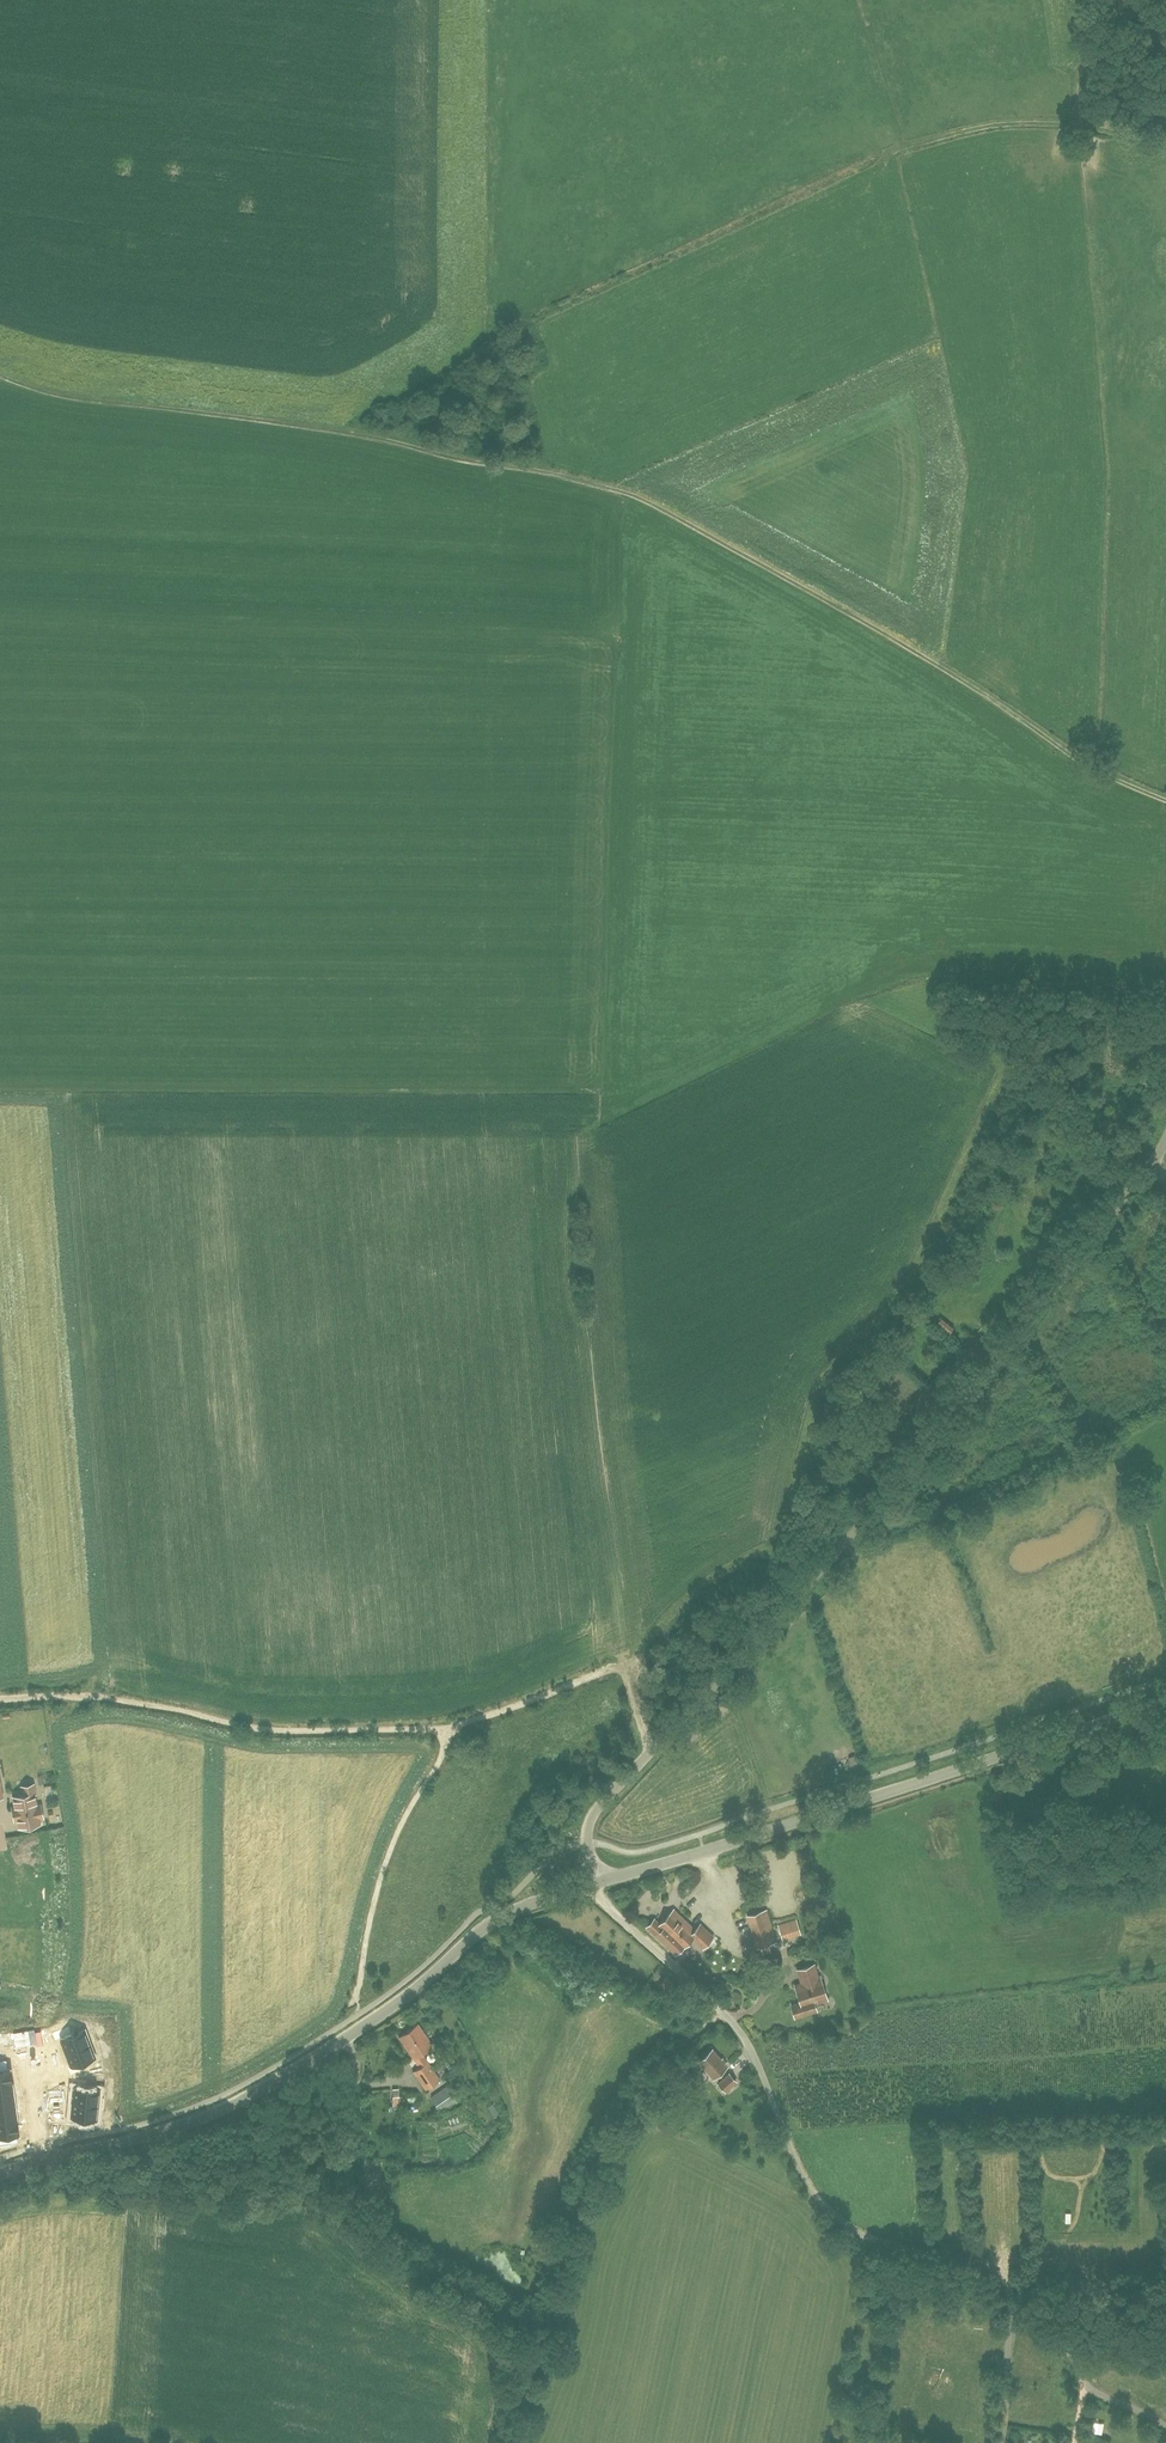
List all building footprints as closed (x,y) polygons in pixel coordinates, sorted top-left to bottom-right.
[(935,1329),(947,1339),(953,1333),(941,1323),(935,1329)] [(37,1806),(34,1793),(13,1797),(15,1807),(13,1808),(15,1820),(18,1820),(19,1828),(40,1823),(39,1818),(42,1818),(40,1805),(37,1806)] [(703,1947),(714,1936),(701,1923),(695,1929),(674,1909),(660,1923),(655,1918),(647,1926),(676,1954),(681,1949),(692,1937),(703,1947)] [(766,1910),(748,1915),(758,1947),(761,1946),(763,1953),(770,1951),(768,1944),(776,1941),(766,1910)] [(796,1985),(801,2002),(792,2005),(796,2018),(817,2011),(814,2003),(827,1999),(820,1976),(819,1977),(815,1964),(800,1969),(804,1982),(796,1985)] [(666,1977),(660,1984),(673,1995),(679,1987),(666,1977)] [(414,2071),(426,2089),(439,2079),(427,2061),(427,2062),(421,2053),(433,2045),(418,2024),(399,2036),(420,2067),(414,2071)] [(90,2044),(85,2030),(72,2035),(69,2027),(55,2033),(57,2040),(60,2039),(66,2053),(90,2044)] [(82,2063),(95,2058),(90,2044),(66,2053),(71,2067),(68,2068),(71,2076),(85,2070),(82,2063)] [(714,2078),(727,2066),(712,2049),(699,2061),(714,2078)] [(12,2083),(10,2069),(0,2070),(0,2084),(12,2083)] [(724,2090),(736,2080),(728,2071),(716,2081),(724,2090)] [(72,2103),(99,2105),(100,2090),(86,2089),(87,2081),(72,2080),(71,2088),(74,2088),(72,2103)] [(12,2083),(0,2084),(0,2097),(14,2095),(12,2083)] [(459,2099),(449,2085),(431,2097),(441,2111),(459,2099)] [(15,2107),(14,2095),(0,2097),(0,2109),(15,2107)] [(83,2127),(84,2119),(97,2120),(99,2105),(72,2103),(71,2117),(68,2117),(67,2125),(83,2127)] [(17,2119),(15,2107),(0,2109),(0,2121),(17,2119)] [(443,2122),(457,2115),(455,2110),(440,2117),(443,2122)] [(9,2142),(8,2135),(19,2133),(17,2119),(0,2121),(0,2144),(9,2142)] [(436,2119),(420,2120),(421,2129),(437,2128),(436,2119)] [(984,2314),(980,2325),(991,2329),(995,2317),(984,2314)]
